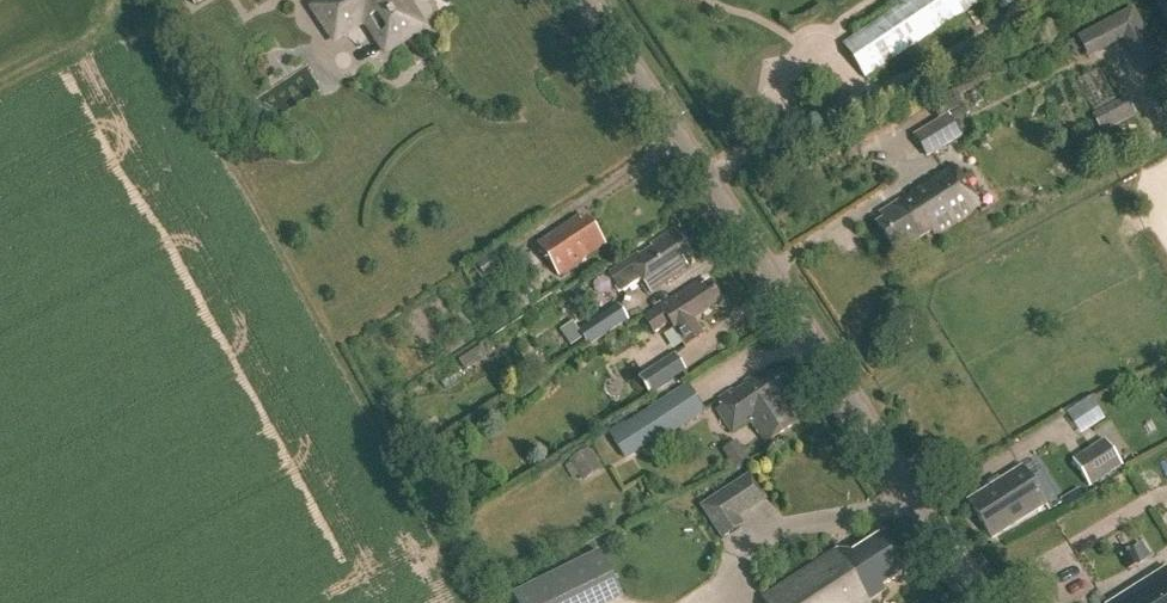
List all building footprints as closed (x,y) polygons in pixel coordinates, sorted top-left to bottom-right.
[(422,27),(404,0),(327,0),(315,8),(331,33),(361,13),(387,51),(422,27)] [(897,9),(843,46),(865,79),(978,4),(976,0),(891,0),(897,9)] [(1163,63),(1133,8),(1078,38),(1089,59),(1124,40),(1142,74),(1163,63)] [(943,109),(947,116),(914,136),(927,159),(961,139),(950,120),(964,112),(957,100),(943,109)] [(952,220),(979,204),(955,166),(929,182),(910,193),(912,196),(899,204),(898,203),(881,213),(885,220),(877,225),(896,255),(952,220)] [(581,224),(578,219),(538,245),(559,276),(603,246),(586,221),(581,224)] [(690,255),(674,230),(651,246),(652,248),(639,256),(638,254),(609,273),(622,292),(640,280),(651,293),(688,268),(683,260),(690,255)] [(505,246),(476,263),(487,281),(515,263),(505,246)] [(693,320),(721,302),(709,283),(701,288),(697,281),(643,317),(654,332),(669,322),(686,347),(703,335),(693,320)] [(590,345),(628,320),(617,306),(581,329),(590,345)] [(571,347),(584,339),(573,323),(560,331),(571,347)] [(649,386),(676,368),(669,356),(641,372),(649,386)] [(763,380),(759,374),(743,384),(745,387),(735,393),(733,391),(721,399),(726,406),(719,410),(733,432),(751,421),(765,443),(795,423),(781,402),(786,399),(770,375),(763,380)] [(687,383),(609,434),(626,459),(640,450),(662,435),(666,440),(706,413),(687,383)] [(1087,393),(1063,408),(1077,430),(1101,414),(1087,393)] [(1105,441),(1073,461),(1090,487),(1122,467),(1105,441)] [(722,452),(735,471),(749,461),(736,442),(722,452)] [(588,449),(569,461),(582,482),(601,470),(588,449)] [(1045,505),(1022,468),(968,502),(992,539),(1045,505)] [(750,474),(701,506),(723,539),(744,524),(739,518),(767,499),(750,474)] [(883,593),(880,587),(900,574),(877,538),(839,563),(822,559),(763,597),(767,602),(867,602),(883,593)] [(1127,569),(1140,564),(1133,551),(1121,555),(1127,569)] [(516,602),(619,602),(623,601),(599,552),(512,594),(516,602)] [(1124,602),(1166,602),(1166,576),(1124,602)]
